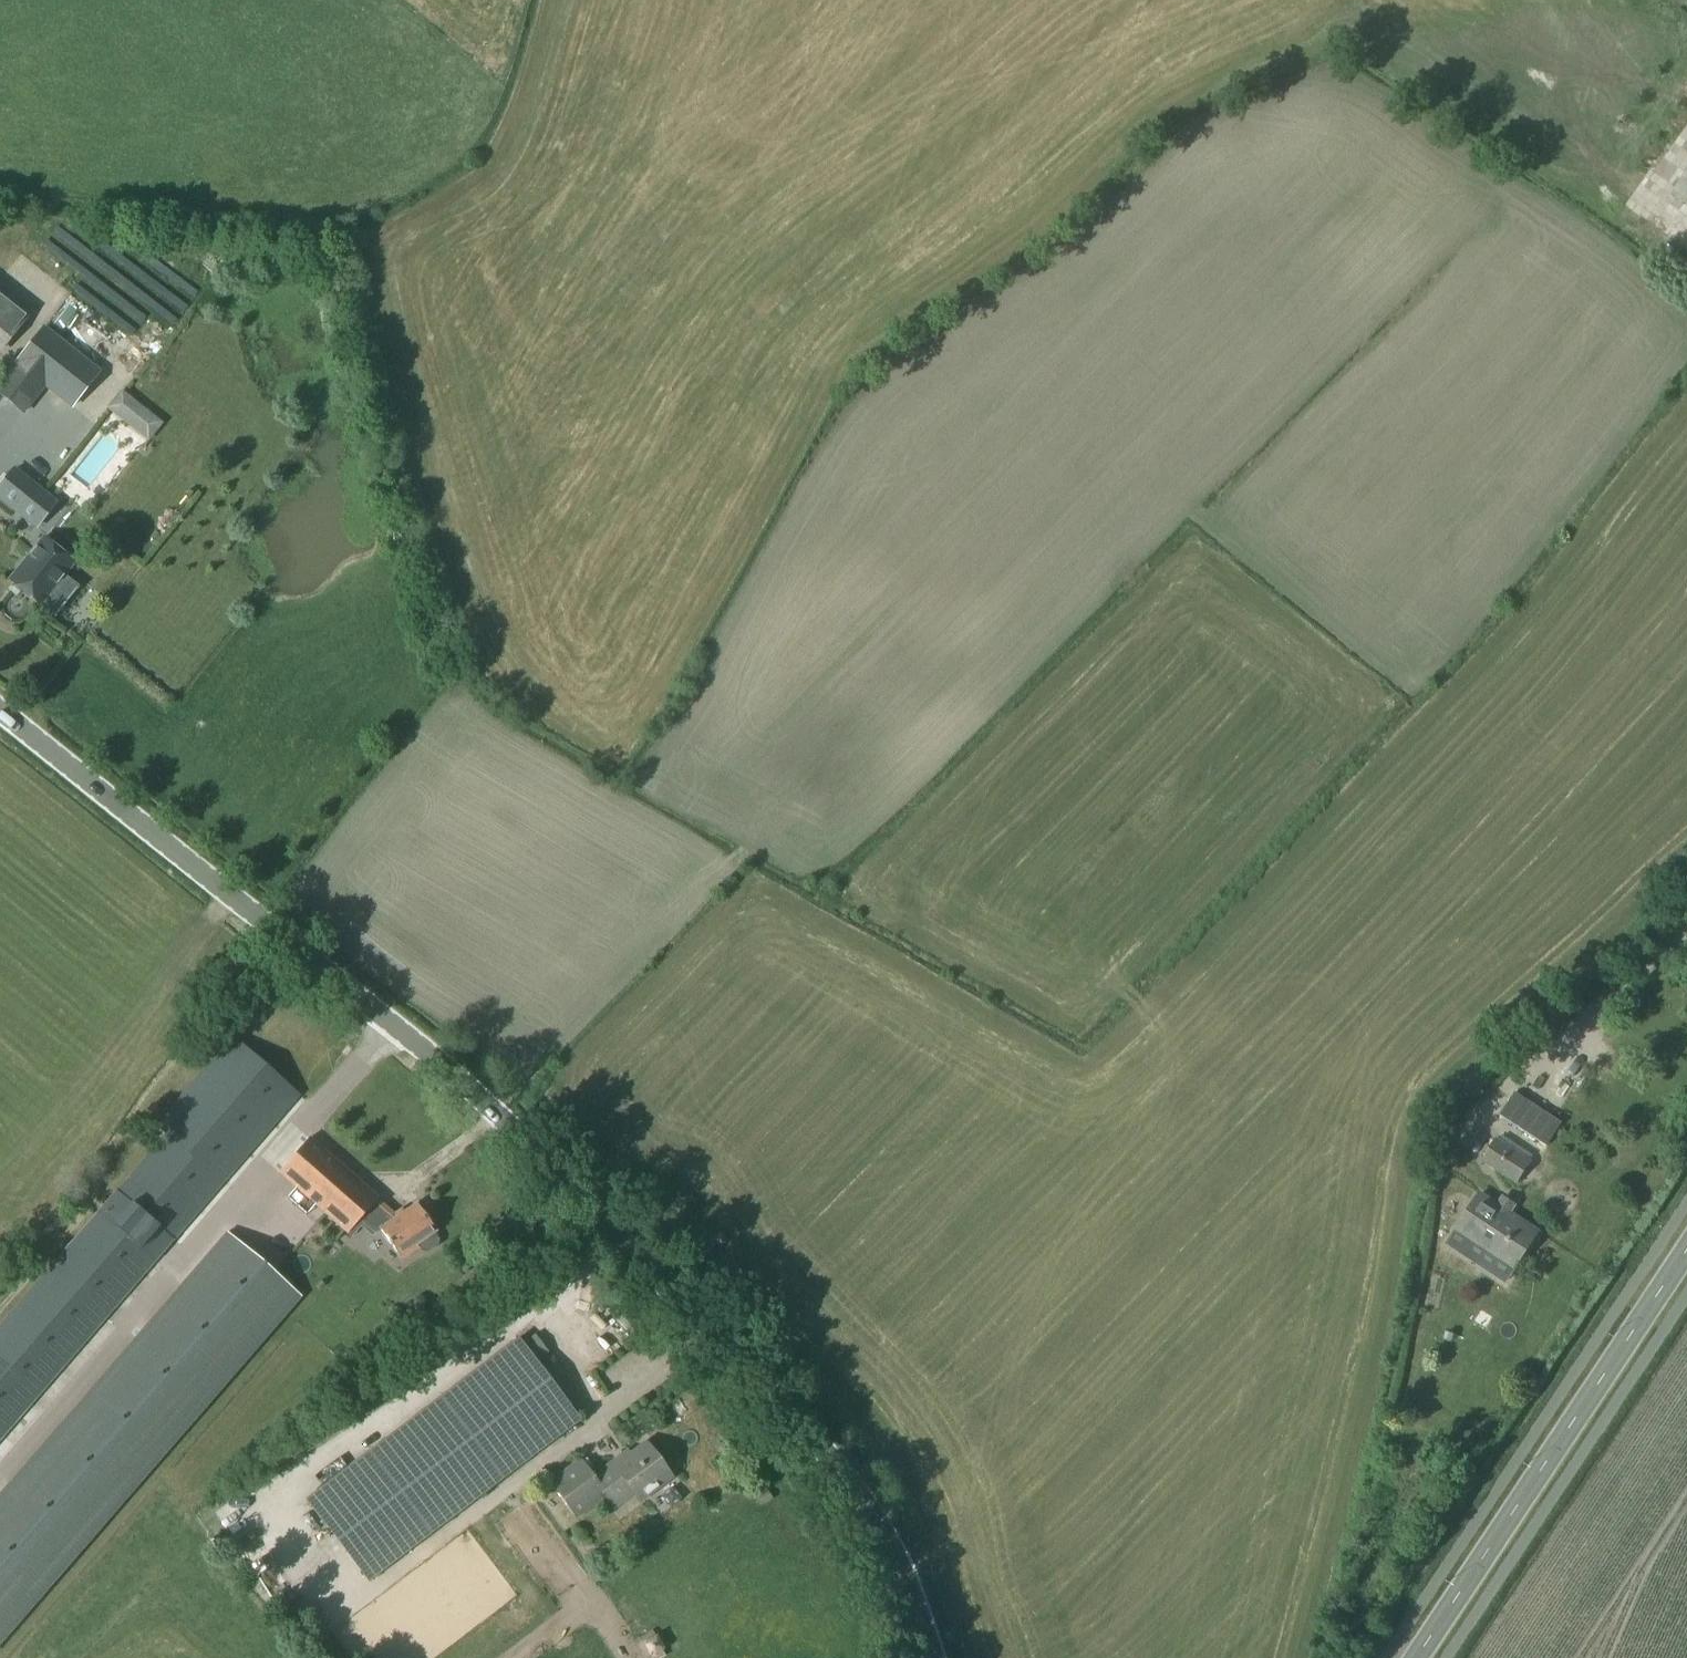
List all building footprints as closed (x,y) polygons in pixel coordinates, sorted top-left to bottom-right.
[(1678,189),(1651,227),(1686,253),(1686,195),(1678,189)] [(53,222),(64,247),(83,238),(72,214),(53,222)] [(24,317),(0,298),(0,348),(24,317)] [(100,374),(42,327),(0,380),(0,398),(22,416),(44,389),(70,411),(100,374)] [(112,393),(97,413),(139,443),(153,424),(112,393)] [(0,487),(0,499),(38,530),(60,503),(16,467),(0,487)] [(43,540),(9,582),(41,607),(43,604),(60,617),(82,587),(67,575),(75,565),(43,540)] [(0,1328),(0,1443),(300,1097),(233,1039),(156,1128),(166,1136),(0,1328)] [(1498,1114),(1543,1144),(1559,1120),(1514,1090),(1498,1114)] [(1481,1163),(1517,1186),(1533,1163),(1497,1139),(1481,1163)] [(399,1219),(310,1140),(279,1175),(352,1240),(360,1230),(373,1241),(381,1233),(402,1263),(420,1249),(422,1252),(427,1254),(438,1246),(438,1242),(433,1235),(436,1233),(417,1206),(399,1219)] [(1455,1234),(1514,1272),(1539,1233),(1480,1195),(1455,1234)] [(300,1298),(226,1234),(0,1494),(0,1644),(300,1298)] [(515,1320),(533,1305),(526,1296),(507,1310),(515,1320)] [(582,1423),(518,1338),(305,1499),(370,1585),(500,1486),(502,1489),(510,1483),(508,1480),(541,1455),(544,1458),(554,1450),(551,1446),(582,1423)] [(605,1496),(613,1508),(633,1493),(639,1501),(671,1477),(646,1443),(624,1460),(622,1456),(593,1478),(580,1460),(549,1483),(576,1518),(605,1496)] [(638,1657),(665,1657),(666,1657),(653,1632),(630,1644),(638,1657)]
